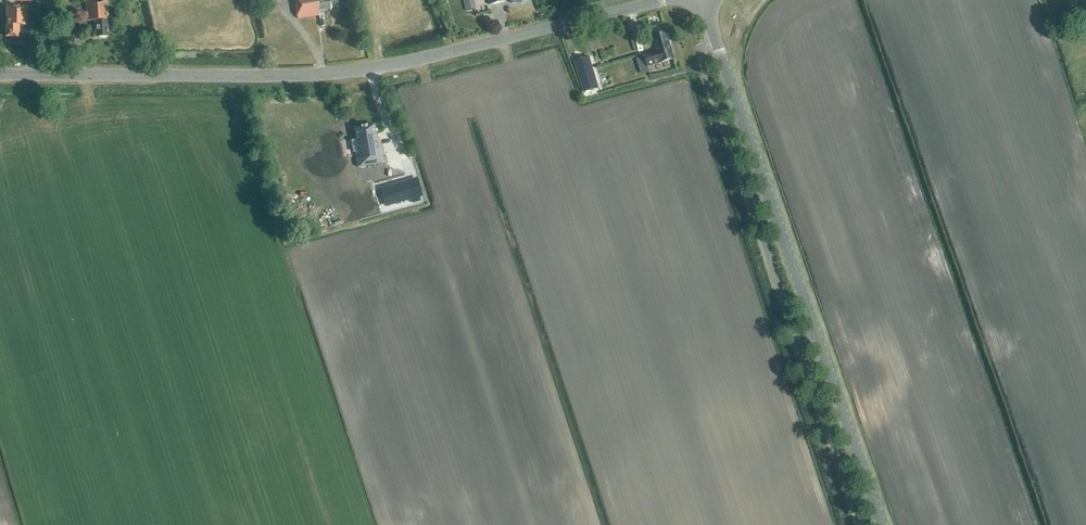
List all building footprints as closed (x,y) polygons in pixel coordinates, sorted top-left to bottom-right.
[(108,0),(85,1),(86,22),(95,21),(95,38),(109,37),(108,20),(109,20),(108,0)] [(331,8),(339,7),(338,0),(295,0),(297,19),(319,16),(321,27),(325,26),(324,11),(331,10),(331,8)] [(1074,13),(1080,11),(1076,0),(1070,0),(1074,13)] [(27,26),(28,7),(7,7),(6,37),(19,38),(19,25),(27,26)] [(637,60),(642,75),(649,72),(648,67),(674,60),(672,54),(673,52),(672,47),(670,46),(667,33),(654,37),(658,53),(637,60)] [(589,58),(574,62),(583,92),(598,88),(589,58)] [(357,167),(383,163),(377,128),(374,129),(373,126),(354,129),(356,141),(353,141),(357,167)] [(395,147),(382,149),(386,167),(399,165),(395,147)] [(396,206),(410,202),(404,176),(389,180),(396,206)]
